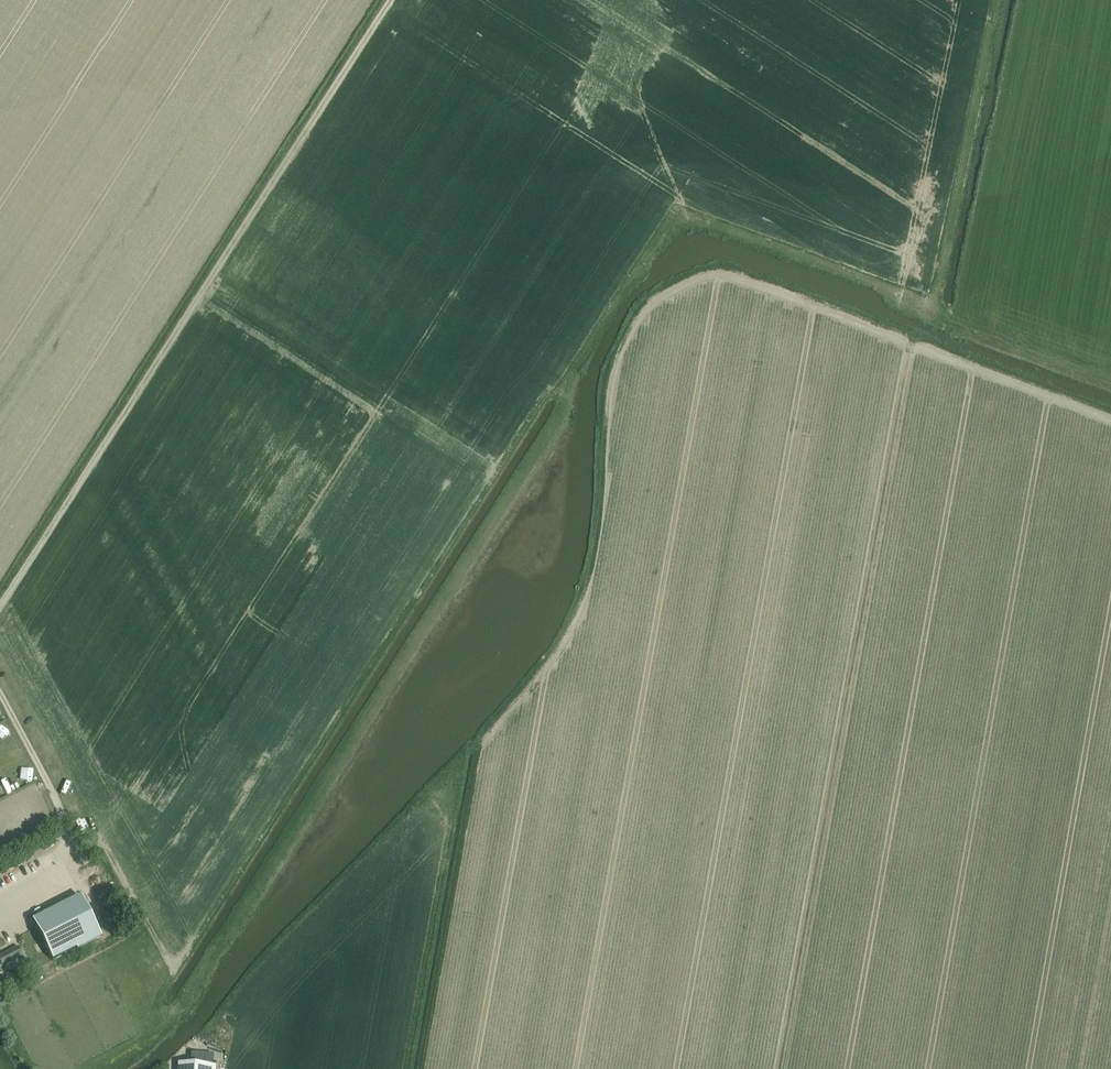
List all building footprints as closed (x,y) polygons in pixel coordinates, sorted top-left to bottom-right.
[(48,959),(96,935),(76,896),(29,920),(48,959)] [(1,966),(2,967),(23,956),(18,946),(0,955),(0,967),(1,966)]
